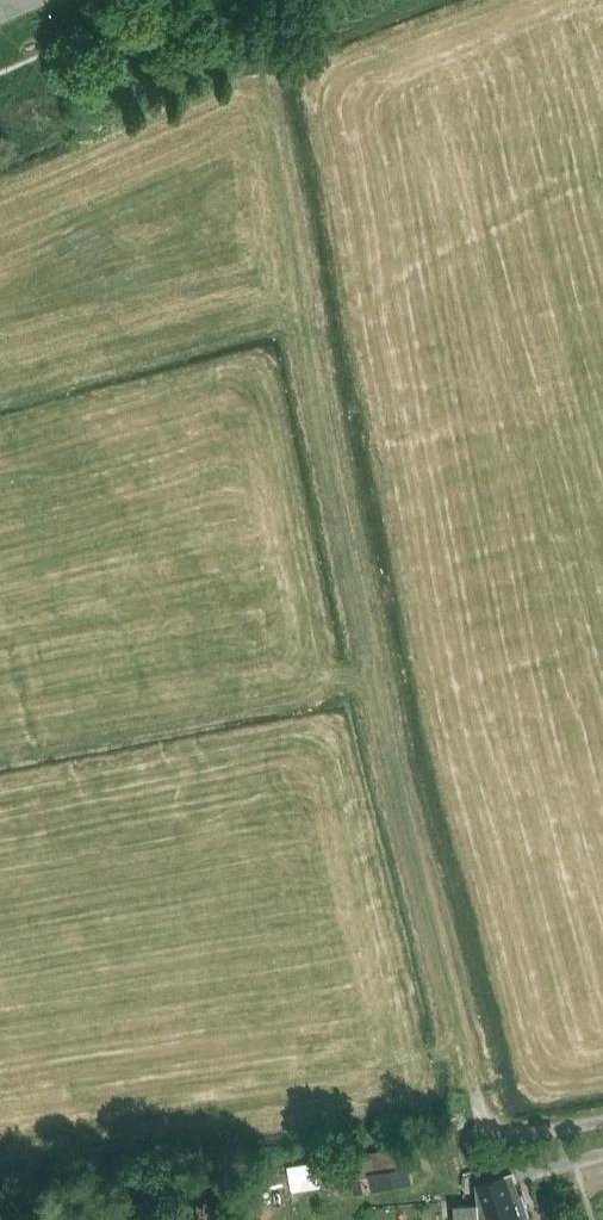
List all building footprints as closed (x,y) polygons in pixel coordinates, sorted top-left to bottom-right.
[(405,1145),(346,1155),(353,1194),(394,1187),(390,1168),(408,1165),(405,1145)] [(333,1157),(286,1165),(291,1191),(337,1183),(333,1157)] [(512,1171),(479,1182),(485,1201),(482,1202),(483,1203),(477,1203),(477,1219),(529,1219),(512,1171)]
